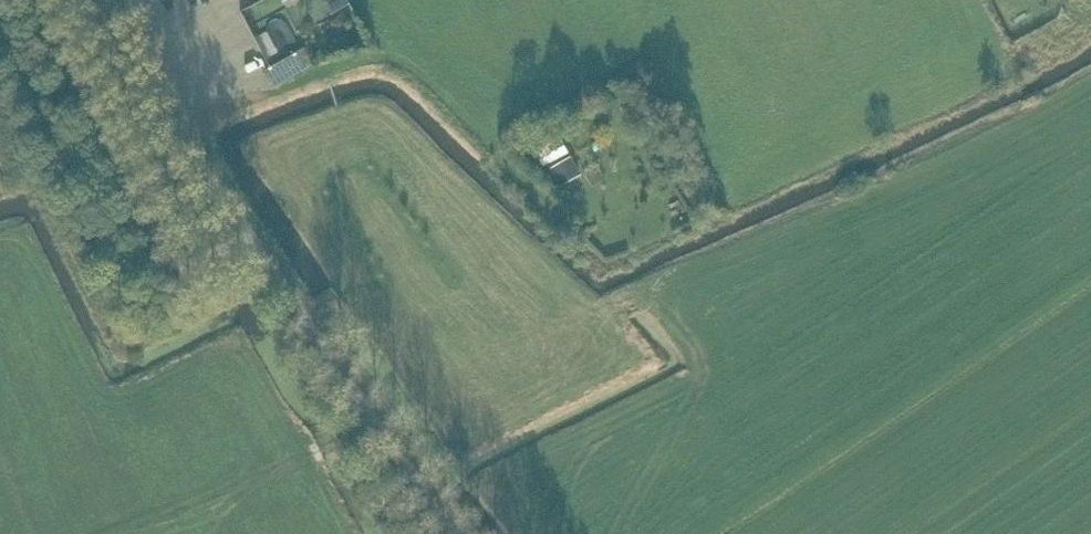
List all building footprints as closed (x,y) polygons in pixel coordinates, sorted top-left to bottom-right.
[(271,30),(249,40),(254,50),(276,40),(271,30)] [(275,89),(314,67),(304,51),(266,73),(275,89)] [(569,154),(554,127),(515,149),(522,161),(535,154),(543,168),(569,154)] [(571,159),(552,170),(561,187),(581,177),(571,159)]
